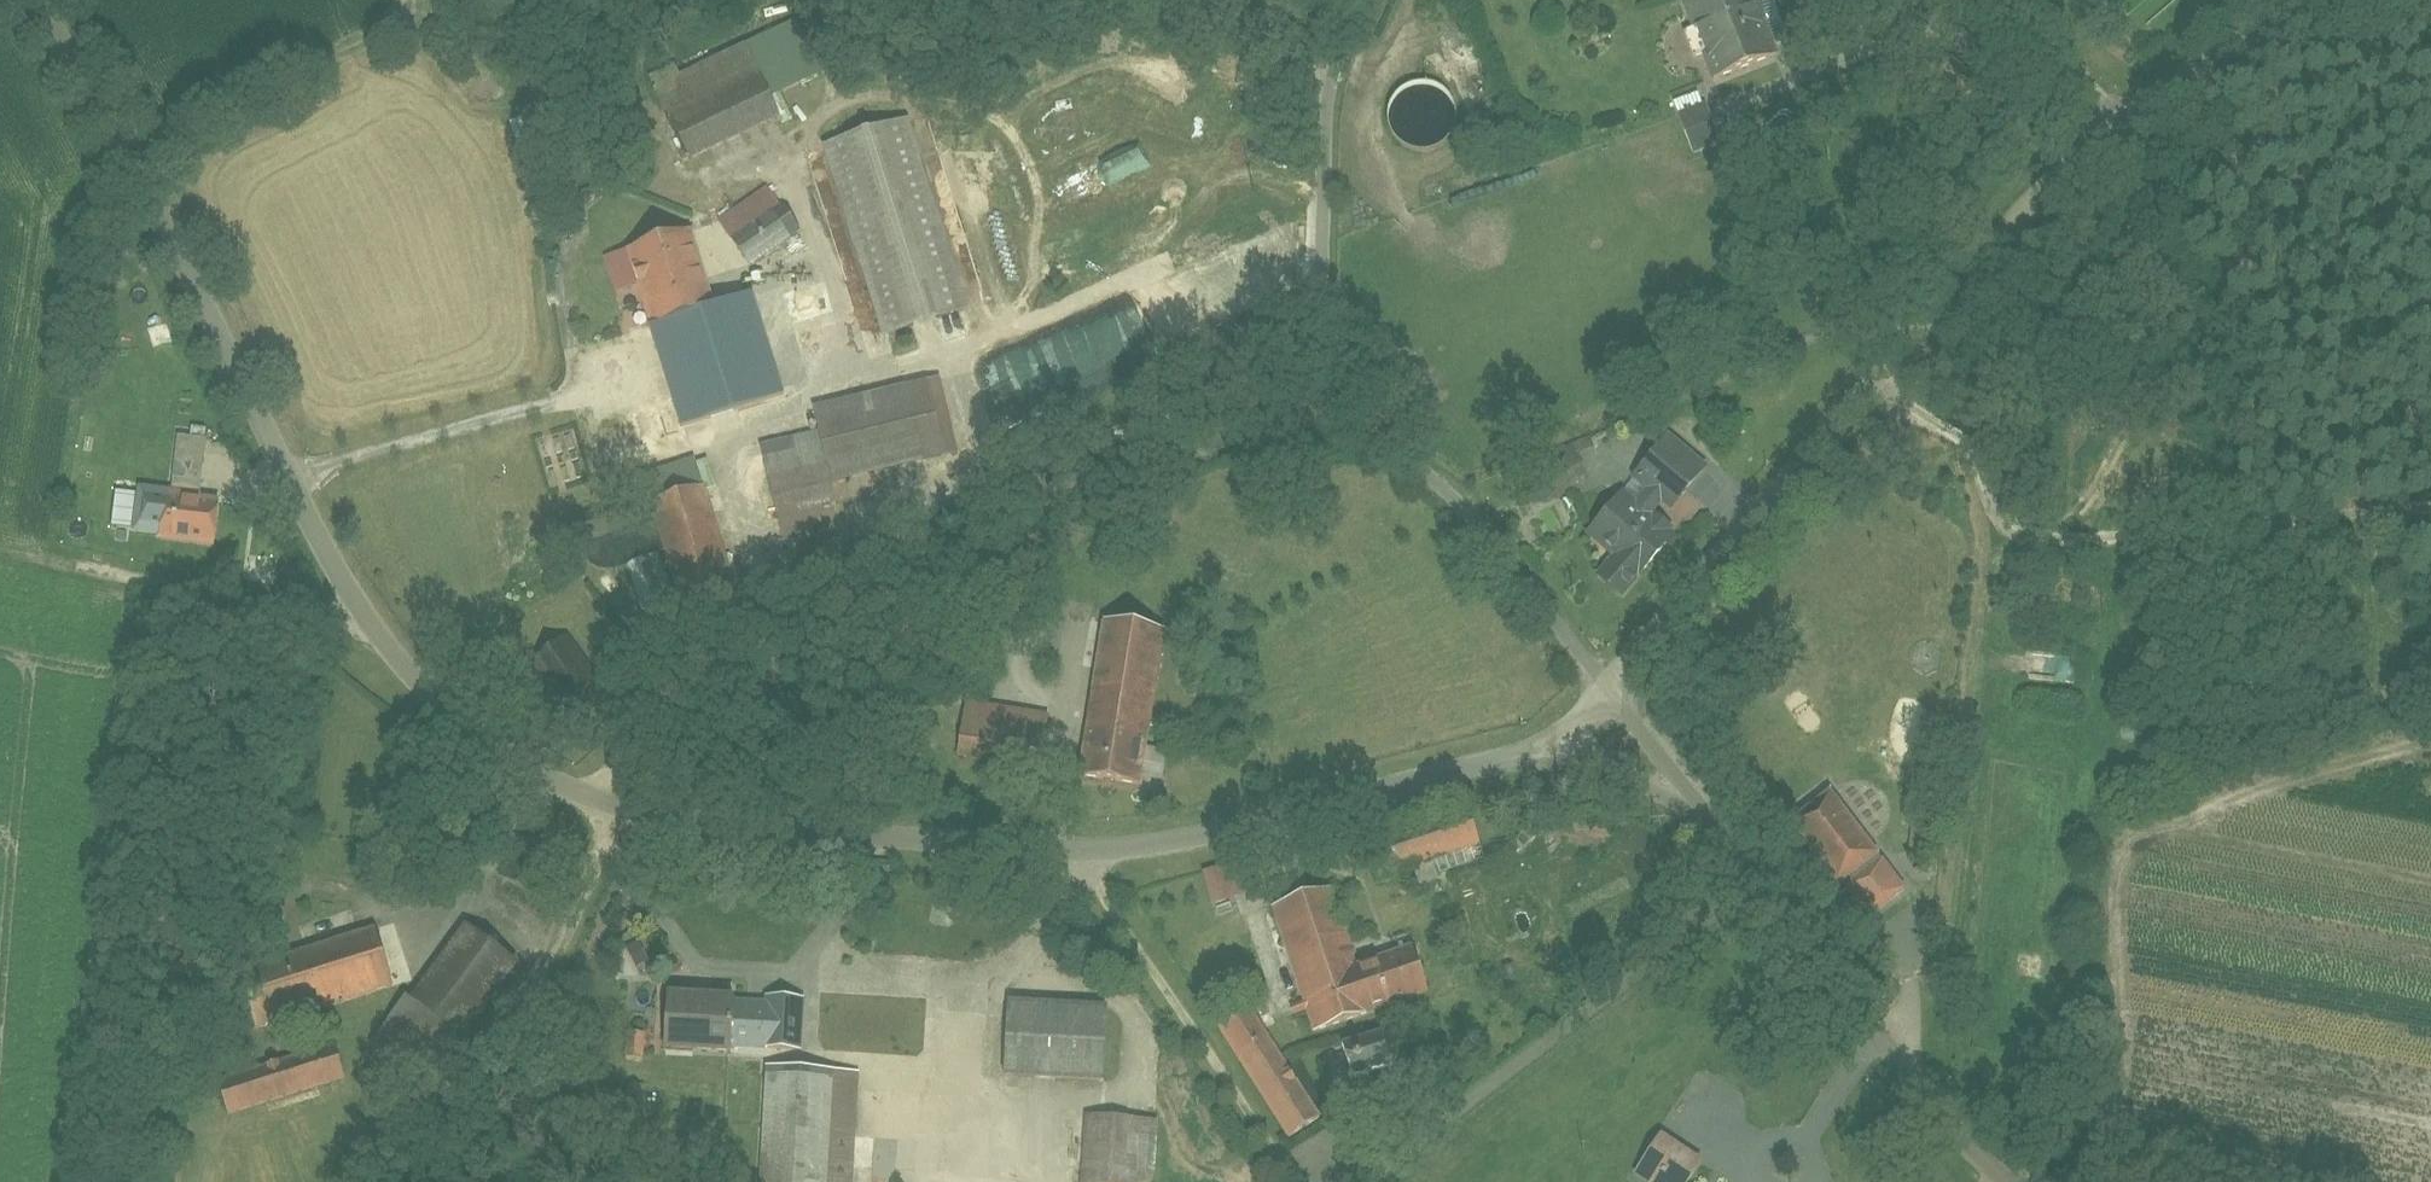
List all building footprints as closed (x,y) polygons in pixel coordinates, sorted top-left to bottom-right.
[(1718,83),(1777,60),(1754,0),(1686,0),(1718,83)] [(678,62),(652,73),(689,158),(777,120),(745,45),(682,72),(678,62)] [(1441,146),(1443,86),(1412,85),(1411,127),(1414,127),(1413,146),(1441,146)] [(906,123),(828,149),(891,340),(968,315),(906,123)] [(1067,203),(1156,171),(1147,146),(1058,178),(1067,203)] [(796,231),(767,187),(717,221),(750,264),(796,231)] [(663,406),(791,367),(770,298),(722,313),(697,231),(605,259),(614,291),(637,284),(651,329),(640,332),(663,406)] [(944,459),(927,384),(814,410),(819,435),(764,447),(784,537),(832,527),(828,510),(847,505),(841,482),(944,459)] [(1648,490),(1634,510),(1655,525),(1674,498),(1683,504),(1711,465),(1667,434),(1634,480),(1648,490)] [(178,436),(171,493),(197,497),(204,440),(178,436)] [(213,545),(219,500),(197,497),(171,493),(140,489),(135,527),(158,530),(157,537),(213,545)] [(655,506),(682,596),(731,581),(703,492),(655,506)] [(1602,581),(1626,598),(1671,536),(1655,525),(1634,510),(1616,497),(1588,536),(1619,558),(1602,581)] [(606,511),(571,528),(581,549),(616,532),(606,511)] [(630,563),(644,613),(677,603),(662,554),(630,563)] [(1105,616),(1082,784),(1153,794),(1175,626),(1105,616)] [(600,677),(565,633),(527,664),(562,707),(600,677)] [(1043,768),(1051,718),(968,705),(960,755),(1043,768)] [(1831,807),(1799,834),(1875,924),(1907,897),(1831,807)] [(1411,870),(1491,843),(1485,825),(1405,853),(1411,870)] [(1446,868),(1475,863),(1473,852),(1444,857),(1446,868)] [(1240,862),(1208,872),(1219,907),(1251,896),(1240,862)] [(1336,897),(1276,916),(1312,1034),(1430,998),(1414,946),(1356,964),(1336,897)] [(506,960),(464,929),(411,1001),(453,1032),(506,960)] [(254,1025),(392,989),(381,949),(243,985),(254,1025)] [(667,1054),(732,1057),(732,1048),(800,1051),(802,1002),(670,996),(667,1054)] [(1008,1078),(1117,1078),(1117,1003),(1008,1003),(1008,1078)] [(1252,1016),(1221,1039),(1291,1137),(1323,1115),(1252,1016)] [(1378,1033),(1336,1047),(1347,1078),(1389,1064),(1378,1033)] [(344,1078),(334,1045),(222,1077),(232,1110),(344,1078)] [(859,1074),(766,1068),(759,1181),(851,1181),(859,1074)] [(1151,1121),(1083,1119),(1081,1181),(1138,1181),(1138,1176),(1150,1177),(1151,1121)] [(1699,1160),(1659,1135),(1635,1173),(1649,1181),(1685,1181),(1699,1160)]
